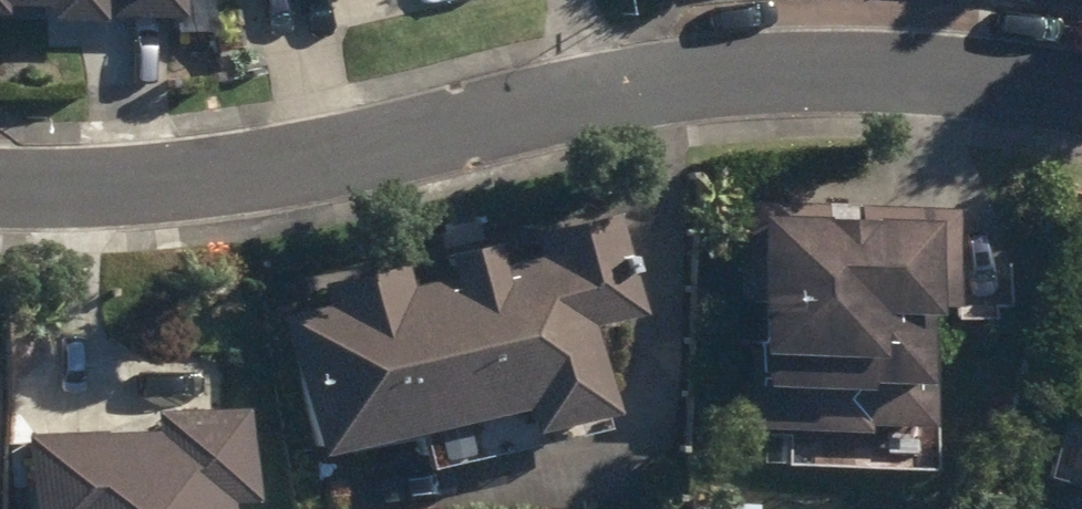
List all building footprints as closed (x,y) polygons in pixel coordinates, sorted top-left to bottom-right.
[(174,0),(0,0),(0,13),(28,14),(28,20),(82,21),(82,16),(174,20),(174,0)] [(859,426),(921,428),(924,320),(947,321),(950,208),(850,205),(850,221),(816,219),(816,204),(733,201),(730,301),(740,301),(736,429),(859,432),(859,431),(859,426)] [(320,307),(285,315),(272,318),(302,456),(511,412),(516,433),(522,432),(599,415),(579,328),(587,326),(631,317),(609,217),(524,235),(529,260),(491,269),(486,244),(440,255),(445,278),(402,287),(397,266),(316,284),(320,307)] [(1056,413),(1081,421),(1081,326),(1056,413)] [(12,438),(14,508),(204,508),(204,505),(234,504),(232,414),(140,415),(139,435),(12,438)]
